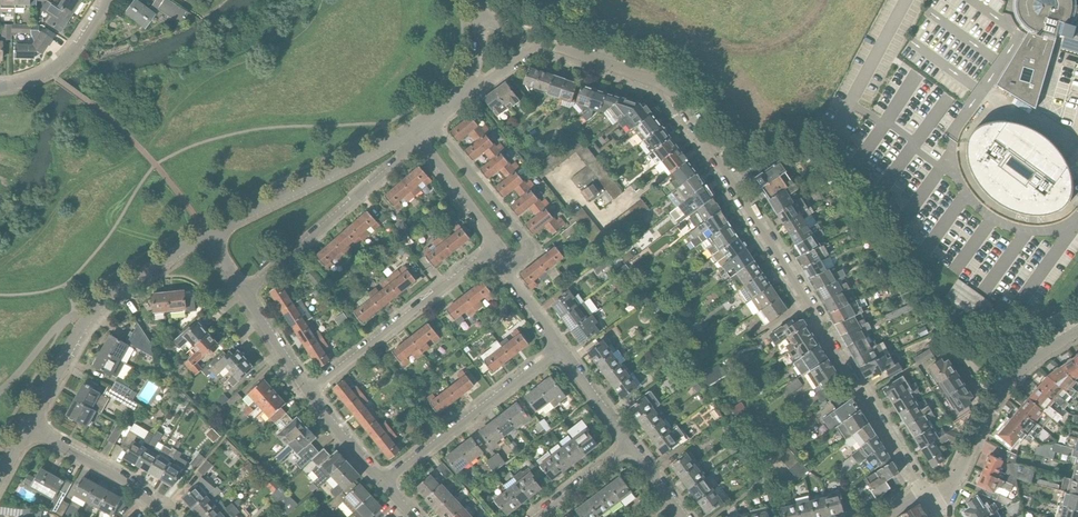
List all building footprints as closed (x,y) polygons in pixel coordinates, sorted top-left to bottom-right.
[(15,8),(15,0),(0,0),(0,8),(15,8)] [(36,1),(36,0),(15,0),(15,8),(24,8),(24,6),(29,6),(29,9),(36,9),(36,1)] [(71,15),(57,6),(47,0),(46,0),(41,9),(51,16),(47,22),(60,31),(71,15)] [(71,15),(81,0),(61,0),(57,6),(71,15)] [(191,17),(187,15),(189,13),(175,4),(169,0),(155,0),(156,0),(149,9),(139,2),(140,0),(134,0),(124,13),(145,29),(156,14),(158,10),(181,24),(183,21),(187,23),(191,17)] [(1074,5),(1073,0),(1017,0),(1017,2),(1017,7),(1018,13),(1020,18),(1022,22),(1026,26),(1030,30),(995,87),(996,88),(998,86),(1036,109),(1058,35),(1065,37),(1061,49),(1077,53),(1077,5),(1074,5)] [(11,33),(12,25),(2,24),(1,40),(11,40),(11,33)] [(11,33),(32,34),(32,25),(12,24),(12,25),(11,33)] [(32,45),(15,44),(15,57),(34,57),(34,58),(42,54),(41,53),(51,39),(40,32),(32,45)] [(537,89),(536,89),(542,72),(530,68),(524,85),(525,85),(531,95),(536,91),(537,89)] [(536,89),(537,89),(548,93),(554,76),(553,76),(553,75),(542,71),(542,72),(536,89)] [(548,95),(560,99),(567,80),(554,76),(548,93),(548,95)] [(567,80),(560,99),(555,102),(571,108),(579,84),(567,80)] [(496,91),(507,106),(512,103),(514,106),(521,102),(518,98),(519,98),(513,90),(515,89),(509,81),(496,91)] [(584,109),(589,110),(595,90),(583,86),(577,103),(575,102),(574,107),(580,114),(583,111),(584,109)] [(594,110),(600,112),(607,93),(595,90),(589,110),(588,111),(579,119),(583,125),(592,117),(594,110)] [(509,109),(507,106),(496,91),(485,99),(498,117),(509,109)] [(602,115),(604,113),(622,98),(607,93),(600,112),(599,114),(602,115)] [(614,125),(619,121),(640,104),(622,98),(604,113),(614,125)] [(629,124),(633,129),(653,114),(648,106),(644,109),(640,104),(619,121),(624,128),(629,124)] [(633,148),(640,144),(662,126),(653,114),(633,129),(637,134),(627,140),(633,148)] [(477,143),(487,135),(491,132),(486,125),(482,128),(479,125),(472,117),(451,133),(458,142),(469,133),(477,143)] [(1070,169),(1067,162),(1066,161),(1062,153),(1056,146),(1052,142),(1046,136),(1039,131),(1034,129),(1026,125),(1017,123),(1009,121),(1000,121),(988,123),(985,124),(980,127),(977,128),(973,132),(971,135),(969,140),(968,143),(967,152),(968,160),(970,169),(974,177),(978,184),(984,191),(990,197),(997,203),(1005,207),(1010,210),(1018,213),(1029,216),(1038,216),(1047,216),(1055,213),(1060,211),(1063,209),(1067,205),(1069,203),(1071,198),(1072,195),(1073,189),(1073,180),(1071,172),(1070,169)] [(640,144),(649,155),(671,138),(662,126),(640,144)] [(576,152),(582,160),(591,152),(577,134),(568,141),(576,152)] [(492,162),(502,153),(506,150),(501,143),(497,146),(494,143),(494,144),(487,135),(477,143),(466,152),(473,161),(484,152),(492,162)] [(657,165),(662,161),(679,148),(671,138),(649,155),(645,158),(653,168),(657,165)] [(568,141),(563,146),(571,157),(576,152),(568,141)] [(563,146),(557,150),(565,161),(571,157),(563,146)] [(672,173),(688,161),(679,148),(662,161),(672,173)] [(557,150),(551,155),(559,166),(565,161),(557,150)] [(588,167),(597,159),(596,158),(591,152),(582,160),(588,167)] [(507,180),(517,172),(521,169),(516,162),(512,165),(509,162),(502,153),(492,162),(481,170),(488,179),(499,170),(507,180)] [(551,155),(544,160),(553,171),(559,166),(551,155)] [(614,200),(624,193),(606,170),(597,159),(588,167),(595,176),(614,200)] [(539,164),(547,175),(553,171),(544,160),(539,164)] [(667,185),(673,192),(698,173),(688,161),(672,173),(677,179),(667,185)] [(770,201),(796,185),(793,179),(787,172),(788,171),(780,162),(764,173),(755,179),(761,188),(760,189),(766,197),(770,201)] [(539,164),(534,168),(542,179),(547,175),(539,164)] [(403,182),(416,197),(423,191),(419,186),(423,182),(427,186),(433,181),(428,176),(420,167),(403,182)] [(589,180),(595,176),(588,167),(582,171),(589,180)] [(584,184),(589,180),(582,171),(577,175),(584,184)] [(522,198),(532,191),(537,187),(531,180),(527,183),(525,180),(524,181),(517,172),(507,180),(496,189),(503,198),(514,189),(522,198)] [(682,204),(686,200),(705,186),(698,173),(673,192),(668,196),(677,207),(682,204)] [(579,188),(584,184),(577,175),(571,179),(579,188)] [(581,192),(588,202),(589,201),(590,202),(605,192),(601,186),(600,187),(596,181),(581,192)] [(394,206),(398,211),(404,206),(400,202),(405,198),(409,203),(416,197),(403,182),(385,197),(394,206)] [(778,214),(795,203),(790,196),(799,189),(796,185),(770,201),(778,214)] [(683,220),(690,216),(713,198),(705,186),(686,200),(691,207),(691,206),(695,211),(691,214),(689,211),(685,214),(684,213),(680,216),(683,220)] [(537,217),(547,209),(552,206),(546,199),(542,202),(539,199),(532,191),(522,198),(511,207),(518,216),(529,207),(537,217)] [(697,220),(700,225),(721,211),(713,198),(690,216),(694,223),(697,220)] [(645,214),(651,210),(642,200),(637,204),(645,214)] [(778,214),(785,225),(809,208),(808,207),(810,206),(807,202),(798,208),(795,203),(778,214)] [(640,218),(645,214),(637,204),(632,208),(640,218)] [(791,235),(816,221),(812,214),(815,212),(812,207),(809,208),(785,225),(791,235)] [(635,222),(640,218),(632,208),(627,212),(635,222)] [(553,236),(562,228),(566,224),(561,217),(557,220),(555,217),(554,218),(547,209),(537,217),(526,226),(533,235),(544,226),(553,236)] [(577,222),(577,223),(587,214),(583,209),(572,217),(577,222)] [(351,227),(363,241),(381,226),(369,211),(351,227)] [(706,231),(710,237),(730,224),(721,211),(700,225),(690,233),(695,239),(706,231)] [(630,226),(635,222),(627,212),(622,216),(630,226)] [(581,228),(582,228),(592,220),(587,214),(577,223),(581,228)] [(625,230),(630,226),(622,216),(617,220),(625,230)] [(404,235),(411,230),(401,219),(395,224),(404,235)] [(582,228),(586,234),(597,226),(592,220),(582,228)] [(620,234),(625,230),(617,220),(612,224),(620,234)] [(791,235),(797,244),(822,229),(824,227),(821,222),(818,224),(816,221),(791,235)] [(561,234),(566,240),(581,228),(577,223),(577,222),(561,234)] [(440,237),(452,252),(470,238),(463,229),(459,224),(453,229),(456,233),(452,236),(448,231),(440,237)] [(614,238),(620,234),(612,224),(606,228),(614,238)] [(715,244),(719,251),(738,238),(736,233),(733,230),(730,224),(710,237),(701,244),(706,251),(715,244)] [(599,250),(609,242),(601,232),(597,226),(586,234),(599,250)] [(334,241),(347,255),(353,249),(350,246),(355,241),(358,245),(363,241),(351,227),(334,241)] [(609,242),(614,238),(606,228),(601,232),(609,242)] [(803,254),(821,247),(822,246),(818,240),(825,235),(822,229),(797,244),(803,254)] [(434,267),(452,252),(440,237),(433,243),(437,248),(432,251),(429,247),(423,252),(426,256),(426,257),(434,267)] [(722,267),(722,266),(746,249),(738,238),(719,251),(713,255),(722,267)] [(317,257),(325,266),(329,271),(335,265),(332,261),(336,258),(340,261),(347,255),(334,241),(317,257)] [(539,262),(547,272),(553,281),(561,274),(556,268),(562,264),(560,261),(565,258),(562,253),(566,250),(561,244),(539,262)] [(802,268),(821,260),(827,256),(829,255),(825,248),(827,247),(826,245),(821,247),(803,254),(796,258),(802,268)] [(732,270),(735,275),(755,261),(746,249),(722,266),(727,273),(732,270)] [(592,266),(598,274),(611,264),(605,256),(592,266)] [(808,279),(828,270),(821,260),(802,268),(808,279)] [(763,274),(755,261),(735,275),(731,277),(736,284),(734,285),(738,291),(740,289),(743,287),(763,274)] [(528,285),(532,290),(538,285),(535,281),(547,272),(539,262),(520,276),(528,285)] [(387,279),(399,294),(416,280),(409,270),(408,271),(405,266),(399,270),(398,270),(386,279),(387,279)] [(816,293),(838,281),(847,276),(843,269),(833,275),(830,269),(828,270),(808,279),(816,293)] [(318,287),(324,281),(314,270),(307,275),(318,287)] [(741,308),(752,300),(772,286),(763,274),(743,287),(740,289),(746,299),(738,304),(741,308)] [(381,308),(399,294),(387,279),(381,284),(384,289),(380,292),(377,287),(369,294),(372,298),(381,308)] [(948,295),(962,304),(970,290),(975,293),(976,290),(958,279),(948,295)] [(283,311),(294,303),(286,291),(291,288),(286,281),(281,285),(270,291),(283,311)] [(816,293),(823,304),(850,289),(847,283),(841,286),(838,281),(816,293)] [(465,296),(478,312),(485,306),(481,301),(485,297),(488,301),(494,296),(491,292),(491,291),(483,282),(465,296)] [(752,300),(760,312),(780,298),(772,286),(752,300)] [(830,316),(854,302),(850,294),(854,292),(854,291),(858,289),(856,286),(850,289),(823,304),(830,316)] [(563,317),(584,302),(580,295),(576,298),(569,289),(562,295),(564,297),(554,305),(563,317)] [(171,312),(187,310),(185,291),(169,293),(171,312)] [(906,305),(913,302),(908,292),(901,295),(906,305)] [(155,313),(171,312),(169,293),(153,294),(155,313)] [(447,310),(454,320),(455,320),(459,325),(465,320),(462,316),(466,312),(470,317),(478,312),(465,296),(447,310)] [(355,313),(354,313),(362,323),(381,308),(372,298),(360,307),(357,303),(351,308),(355,313)] [(770,322),(788,310),(780,298),(760,312),(766,321),(765,322),(766,324),(770,322)] [(836,328),(855,316),(864,312),(859,300),(854,302),(830,316),(836,328)] [(572,330),(594,314),(584,302),(563,317),(572,330)] [(295,330),(311,320),(307,313),(302,316),(294,303),(283,311),(295,330)] [(886,315),(888,320),(914,309),(911,304),(886,315)] [(582,343),(592,335),(594,338),(601,332),(595,324),(599,321),(594,314),(572,330),(582,343)] [(836,328),(842,337),(870,324),(869,322),(865,324),(863,320),(859,322),(855,316),(836,328)] [(769,336),(776,346),(807,325),(803,319),(799,320),(797,317),(775,332),(769,336)] [(308,349),(324,338),(319,330),(314,334),(311,329),(315,326),(311,320),(295,330),(308,349)] [(193,349),(194,348),(209,334),(198,323),(192,328),(190,327),(174,342),(181,349),(182,348),(187,355),(193,348),(193,349)] [(412,338),(424,353),(431,348),(427,343),(432,339),(435,344),(441,339),(430,324),(412,338)] [(847,347),(870,336),(868,331),(872,329),(870,324),(842,337),(847,347)] [(776,346),(783,356),(814,336),(807,325),(776,346)] [(173,331),(177,337),(182,332),(177,327),(173,331)] [(503,347),(511,358),(529,344),(522,334),(518,330),(512,334),(515,338),(503,347)] [(173,339),(174,340),(177,337),(173,331),(169,335),(171,337),(163,342),(164,345),(173,339)] [(202,370),(203,369),(198,363),(210,352),(212,355),(217,351),(214,347),(218,344),(209,334),(194,348),(197,352),(189,359),(190,360),(185,364),(195,376),(202,370)] [(790,366),(803,357),(820,345),(814,336),(783,356),(790,366)] [(847,347),(854,358),(883,344),(882,343),(877,345),(875,341),(873,342),(870,336),(847,347)] [(103,351),(122,360),(130,346),(116,338),(115,340),(110,337),(103,351)] [(598,365),(616,352),(617,351),(612,344),(612,343),(607,337),(604,339),(596,345),(597,347),(589,353),(598,365)] [(330,361),(336,358),(332,352),(327,355),(324,350),(329,346),(324,338),(308,349),(320,369),(331,362),(330,361)] [(393,352),(401,362),(405,367),(411,362),(408,358),(412,354),(416,359),(424,353),(412,338),(393,352)] [(750,348),(754,355),(764,350),(760,343),(750,348)] [(854,358),(860,368),(888,354),(885,347),(883,344),(854,358)] [(803,357),(812,369),(828,358),(820,345),(803,357)] [(485,361),(485,362),(492,372),(511,358),(503,347),(490,356),(487,352),(481,357),(485,361)] [(916,362),(918,365),(934,356),(932,352),(930,349),(914,358),(916,362)] [(226,368),(230,372),(246,358),(239,350),(234,355),(230,352),(226,355),(223,351),(203,369),(202,370),(208,376),(212,372),(217,377),(226,368)] [(99,368),(113,376),(113,375),(118,378),(126,363),(122,360),(103,351),(95,364),(100,367),(99,368)] [(598,365),(606,376),(624,362),(616,352),(598,365)] [(891,378),(904,371),(899,363),(895,364),(890,354),(888,354),(860,368),(865,378),(871,375),(873,378),(886,370),(891,378)] [(246,358),(230,372),(233,375),(228,380),(234,387),(239,382),(240,382),(241,381),(240,381),(247,375),(248,374),(247,373),(253,366),(246,358)] [(1075,358),(1062,367),(1077,382),(1077,363),(1075,358)] [(823,389),(840,378),(828,359),(804,375),(817,394),(823,389)] [(938,385),(957,373),(949,361),(945,363),(942,360),(929,368),(932,372),(930,374),(938,385)] [(606,376),(614,387),(632,374),(624,362),(606,376)] [(1072,396),(1075,399),(1077,396),(1077,395),(1077,392),(1077,391),(1077,390),(1077,382),(1062,367),(1049,376),(1072,396)] [(448,389),(456,399),(475,385),(467,375),(463,370),(457,375),(460,380),(448,389)] [(623,399),(638,387),(639,389),(642,386),(633,373),(632,374),(614,387),(623,399)] [(946,398),(965,385),(957,373),(938,385),(946,398)] [(894,404),(918,389),(919,388),(916,383),(910,386),(904,376),(884,389),(894,404)] [(1068,401),(1072,396),(1049,376),(1048,376),(1039,387),(1060,405),(1065,409),(1066,408),(1070,403),(1068,401)] [(348,406),(364,394),(358,387),(353,390),(349,386),(354,383),(349,377),(344,381),(344,380),(334,388),(348,406)] [(556,398),(559,402),(566,397),(562,392),(552,378),(540,387),(551,402),(556,398)] [(794,392),(803,386),(798,378),(789,384),(794,392)] [(248,416),(249,416),(275,391),(265,379),(248,394),(249,395),(255,401),(250,406),(244,412),(248,416)] [(134,399),(138,393),(133,390),(134,390),(117,380),(113,388),(126,395),(134,399)] [(76,400),(93,409),(101,394),(90,387),(91,386),(88,385),(88,386),(84,384),(76,400)] [(953,407),(955,406),(959,411),(971,403),(969,400),(973,397),(965,385),(946,398),(953,407)] [(538,412),(551,402),(540,387),(526,397),(538,412)] [(1055,410),(1060,405),(1039,387),(1030,398),(1053,418),(1058,423),(1063,417),(1055,410)] [(122,402),(126,395),(113,388),(109,395),(122,402)] [(431,403),(430,403),(438,413),(456,399),(448,389),(436,398),(433,393),(427,399),(431,403)] [(901,415),(919,403),(916,398),(921,394),(918,389),(894,404),(901,415)] [(281,419),(288,413),(282,407),(286,403),(275,391),(249,416),(255,423),(265,413),(270,418),(271,417),(276,423),(281,419)] [(227,402),(230,405),(243,398),(238,392),(230,400),(227,402)] [(220,408),(227,402),(230,400),(225,394),(215,403),(220,408)] [(363,424),(377,412),(372,406),(368,409),(365,405),(369,401),(364,394),(348,406),(363,424)] [(639,421),(657,407),(647,394),(638,400),(639,402),(630,408),(639,421)] [(853,398),(833,413),(823,420),(832,431),(834,430),(862,411),(853,398)] [(1020,410),(1038,424),(1044,429),(1053,418),(1030,398),(1020,410)] [(901,415),(908,427),(933,412),(925,399),(919,403),(901,415)] [(93,409),(76,400),(67,415),(88,427),(97,411),(93,409)] [(506,413),(517,428),(524,423),(525,425),(533,419),(528,412),(526,414),(518,403),(506,413)] [(647,431),(665,418),(666,417),(658,407),(657,407),(639,421),(647,431)] [(1032,431),(1038,424),(1020,410),(1011,420),(1034,440),(1038,436),(1032,431)] [(844,441),(849,438),(870,424),(862,411),(834,430),(836,432),(843,442),(844,441)] [(377,442),(392,429),(386,422),(381,426),(378,422),(382,418),(377,412),(363,424),(377,442)] [(915,438),(934,426),(930,420),(935,417),(933,412),(908,427),(915,438)] [(276,457),(276,458),(308,428),(298,417),(294,421),(288,413),(281,419),(287,426),(277,435),(288,446),(276,457)] [(506,437),(517,428),(506,413),(494,422),(506,437)] [(647,431),(656,443),(673,429),(665,418),(647,431)] [(546,429),(550,425),(545,419),(541,422),(546,429)] [(1024,438),(1034,446),(1037,442),(1034,440),(1011,420),(999,435),(1006,442),(1012,447),(1017,443),(1020,438),(1022,440),(1024,438)] [(481,432),(489,442),(486,444),(491,451),(500,445),(498,442),(506,437),(494,422),(481,432)] [(541,432),(546,429),(541,422),(536,426),(541,432)] [(108,441),(115,445),(126,427),(119,423),(108,441)] [(857,442),(861,447),(877,435),(870,424),(849,438),(844,441),(850,448),(857,442)] [(573,437),(586,454),(598,445),(587,430),(584,426),(580,429),(578,427),(575,426),(569,432),(573,437)] [(915,438),(922,449),(934,442),(946,434),(943,428),(937,432),(934,426),(915,438)] [(320,453),(311,443),(317,437),(308,428),(276,458),(281,462),(294,449),(299,454),(302,458),(296,463),(302,469),(312,459),(314,458),(320,453)] [(679,443),(680,444),(684,441),(675,428),(673,429),(656,443),(664,454),(679,443)] [(405,448),(400,442),(397,445),(393,441),(398,437),(392,429),(377,442),(391,459),(401,452),(405,448)] [(952,430),(946,434),(950,440),(958,444),(962,435),(952,430)] [(1077,438),(1077,432),(1071,430),(1069,436),(1077,438)] [(125,458),(137,465),(155,435),(149,431),(145,438),(140,435),(139,436),(130,431),(121,447),(129,452),(125,458)] [(149,472),(159,455),(161,452),(155,448),(163,434),(157,431),(155,435),(137,465),(149,472)] [(884,446),(878,436),(862,447),(852,455),(860,465),(867,459),(868,458),(884,446)] [(1077,450),(1077,438),(1069,436),(1068,443),(1066,446),(1077,450)] [(575,462),(586,454),(573,437),(562,445),(575,462)] [(471,463),(484,453),(472,438),(459,448),(471,463)] [(515,452),(520,448),(515,442),(510,445),(515,452)] [(946,460),(938,447),(934,442),(922,449),(934,468),(946,460)] [(149,472),(161,479),(178,450),(181,446),(175,443),(173,447),(169,453),(168,453),(165,458),(159,455),(149,472)] [(1066,446),(1061,445),(1057,444),(1041,446),(1037,447),(1036,454),(1054,459),(1055,452),(1070,456),(1069,462),(1076,465),(1077,465),(1077,450),(1066,446)] [(564,471),(575,462),(562,445),(551,454),(564,471)] [(776,454),(781,459),(791,450),(789,447),(788,445),(776,454)] [(873,467),(875,469),(880,465),(890,458),(891,457),(884,446),(868,458),(867,459),(860,465),(865,470),(870,466),(872,468),(873,467)] [(748,460),(754,456),(747,447),(741,452),(748,460)] [(458,473),(471,463),(459,448),(447,457),(458,473)] [(339,450),(332,457),(325,449),(320,453),(314,458),(312,459),(318,466),(312,470),(318,478),(313,482),(313,483),(309,487),(314,492),(331,476),(348,461),(339,450)] [(173,486),(183,469),(183,470),(185,467),(177,462),(178,460),(179,460),(183,453),(178,450),(161,479),(173,486)] [(681,478),(700,464),(690,450),(679,458),(681,459),(672,466),(681,478)] [(781,459),(785,464),(796,455),(791,450),(781,459)] [(552,480),(564,471),(551,454),(550,454),(549,452),(540,459),(541,461),(539,463),(540,465),(552,480)] [(190,464),(196,469),(205,458),(199,453),(190,464)] [(500,468),(506,464),(499,453),(492,458),(500,468)] [(785,464),(789,469),(800,460),(796,455),(785,464)] [(1017,479),(1014,465),(1007,466),(1008,470),(1006,474),(1000,471),(1004,461),(991,455),(984,470),(1018,485),(1017,479)] [(494,473),(500,468),(492,458),(486,462),(494,473)] [(890,458),(880,465),(882,468),(892,462),(890,458)] [(258,470),(249,460),(243,465),(252,475),(258,470)] [(789,469),(794,474),(804,465),(800,460),(789,469)] [(204,475),(206,472),(212,466),(212,465),(207,461),(199,471),(204,475)] [(337,497),(348,488),(361,476),(348,461),(331,476),(339,484),(331,491),(337,497)] [(900,473),(893,462),(892,462),(882,468),(876,472),(867,478),(874,490),(900,473)] [(269,475),(275,470),(269,463),(263,468),(269,475)] [(447,479),(453,474),(443,463),(437,469),(447,479)] [(1014,463),(1017,479),(1032,483),(1036,469),(1014,463)] [(681,478),(690,489),(708,476),(700,464),(681,478)] [(794,474),(799,480),(809,471),(804,465),(794,474)] [(515,479),(530,498),(542,488),(536,480),(538,479),(529,468),(515,479)] [(62,503),(63,501),(73,482),(65,478),(64,481),(61,480),(62,480),(42,469),(32,486),(55,499),(62,503)] [(1019,493),(1018,485),(984,470),(977,485),(995,493),(998,486),(1002,488),(1002,487),(1011,491),(1019,495),(1019,493)] [(416,488),(426,499),(441,485),(431,475),(416,488)] [(193,509),(216,488),(201,476),(196,482),(197,483),(194,486),(196,487),(183,498),(193,509)] [(633,493),(633,492),(621,476),(610,485),(623,503),(634,495),(633,493)] [(699,501),(717,487),(708,476),(690,489),(699,501)] [(73,495),(87,502),(97,484),(84,477),(73,495)] [(1064,491),(1077,495),(1077,480),(1072,478),(1065,477),(1061,490),(1064,491)] [(272,495),(276,501),(286,492),(281,487),(280,488),(271,479),(266,483),(269,486),(270,486),(276,492),(272,495)] [(520,505),(530,498),(515,479),(505,487),(520,505)] [(1060,487),(1059,484),(1040,480),(1038,481),(1037,484),(1059,490),(1060,487)] [(87,502),(99,509),(109,491),(97,484),(87,502)] [(353,513),(354,512),(371,496),(360,485),(352,493),(348,488),(337,497),(329,503),(335,510),(343,502),(353,513)] [(426,499),(437,511),(452,496),(441,485),(426,499)] [(612,511),(623,503),(610,485),(599,493),(612,511)] [(217,507),(211,500),(215,497),(216,497),(222,491),(218,486),(216,488),(193,509),(200,516),(205,516),(217,507)] [(508,515),(520,505),(505,487),(493,497),(495,499),(496,499),(508,515)] [(707,513),(716,507),(717,509),(725,503),(724,502),(727,500),(717,487),(699,501),(707,513)] [(844,513),(842,503),(844,502),(842,493),(841,493),(840,490),(824,494),(829,516),(844,513)] [(99,509),(113,516),(122,498),(109,491),(99,509)] [(1077,511),(1077,495),(1064,491),(1060,506),(1063,506),(1077,511)] [(288,514),(299,505),(286,492),(276,501),(281,505),(280,506),(288,514)] [(612,511),(599,493),(588,502),(599,516),(601,516),(604,515),(606,516),(612,511)] [(829,516),(824,494),(810,497),(815,516),(826,516),(829,516)] [(1007,505),(1013,501),(1000,495),(997,501),(1007,505)] [(365,516),(372,516),(382,508),(371,496),(354,512),(359,516),(364,516),(365,516)] [(443,516),(452,516),(463,507),(452,496),(437,511),(443,516)] [(810,497),(795,500),(799,516),(815,516),(810,497)] [(998,511),(999,510),(996,504),(989,508),(987,506),(985,508),(978,497),(967,504),(969,507),(963,511),(967,516),(987,516),(998,511)] [(795,500),(782,504),(785,516),(799,516),(795,500)] [(63,501),(62,503),(57,512),(62,515),(69,504),(63,501)] [(588,502),(576,510),(581,516),(599,516),(588,502)] [(236,507),(233,503),(225,509),(221,503),(217,507),(205,516),(225,516),(236,507)] [(899,516),(925,516),(927,515),(920,504),(899,516)] [(1063,506),(1061,514),(1058,513),(1057,516),(1077,516),(1077,511),(1063,506)] [(235,516),(240,512),(236,507),(225,516),(235,516)] [(463,507),(452,516),(472,516),(463,507)] [(745,516),(768,516),(767,512),(768,512),(767,507),(744,513),(745,516)] [(42,516),(42,511),(25,509),(24,516),(41,516),(42,516)]
